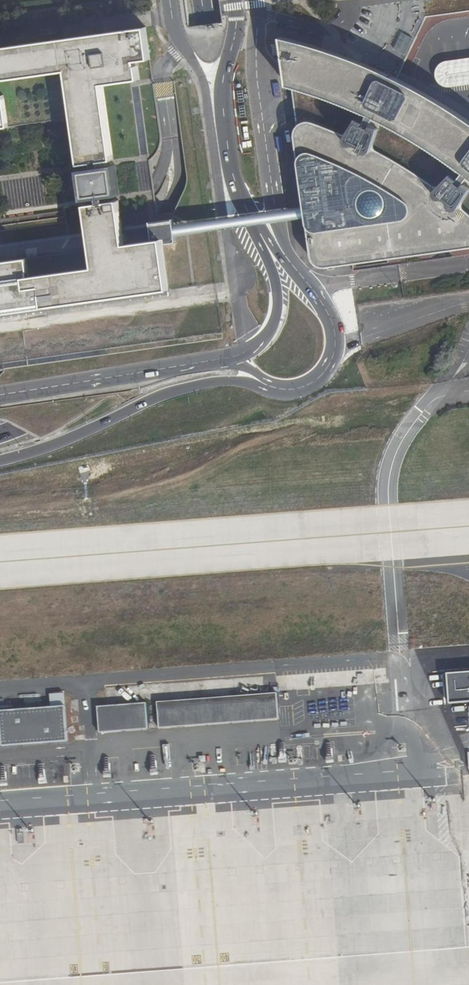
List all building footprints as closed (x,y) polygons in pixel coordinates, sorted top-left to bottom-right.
[(148,60),(144,28),(0,49),(0,88),(1,96),(0,96),(0,127),(71,117),(78,166),(113,160),(112,157),(162,150),(163,154),(184,151),(174,78),(152,82),(153,85),(103,92),(102,85),(139,80),(136,62),(148,60)] [(274,35),(288,139),(291,168),(297,215),(299,226),(303,257),(306,262),(312,265),(317,267),(324,269),(468,250),(468,119),(451,107),(421,91),(386,76),(351,61),(321,50),(293,40),(274,35)] [(444,61),(438,65),(435,71),(436,78),(440,83),(448,84),(468,82),(468,58),(444,61)] [(86,198),(116,194),(112,169),(82,174),(86,198)] [(169,292),(163,245),(162,241),(125,247),(122,225),(119,203),(84,207),(87,230),(90,250),(90,251),(92,267),(31,275),(29,259),(0,263),(0,315),(169,292)] [(162,241),(163,245),(196,241),(193,216),(169,219),(122,225),(125,247),(162,241)] [(87,230),(0,242),(0,263),(29,259),(85,252),(87,251),(90,250),(87,230)] [(468,700),(468,672),(447,674),(449,702),(468,700)] [(277,693),(157,702),(159,729),(279,720),(277,693)] [(146,703),(97,707),(99,733),(148,729),(146,703)] [(67,741),(65,706),(0,711),(0,725),(2,746),(67,741)] [(262,758),(338,753),(337,740),(261,745),(262,758)]
